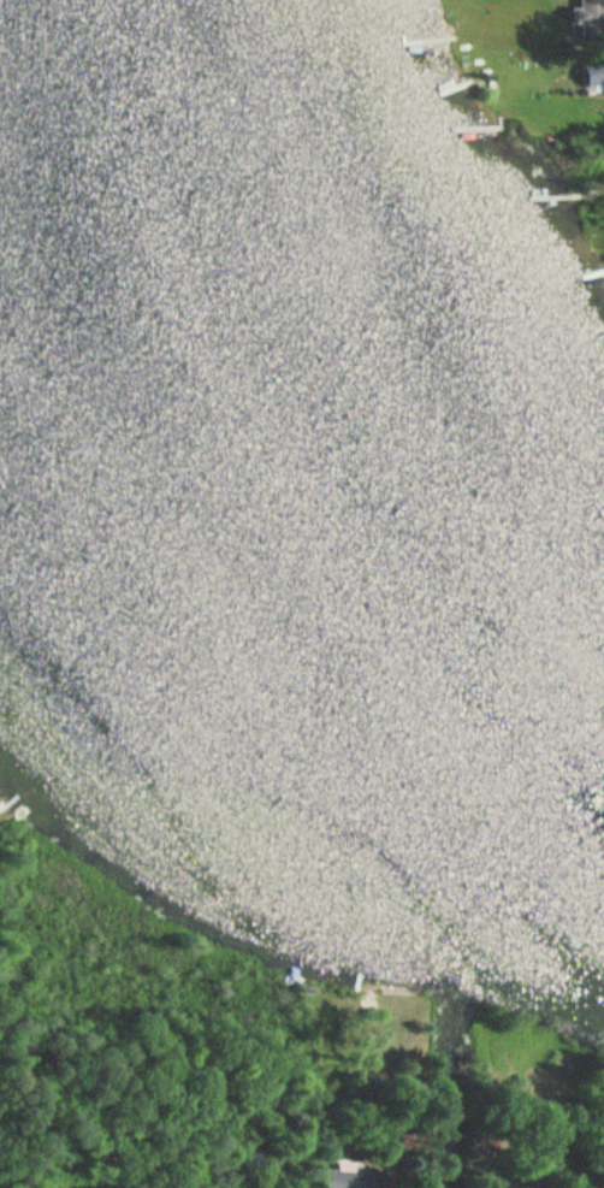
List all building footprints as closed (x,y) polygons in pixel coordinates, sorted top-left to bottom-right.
[(583,7),(574,7),(575,35),(603,35),(603,0),(583,0),(583,7)] [(603,88),(603,60),(580,60),(580,88),(603,88)] [(315,1187),(374,1187),(375,1172),(318,1166),(315,1187)]
